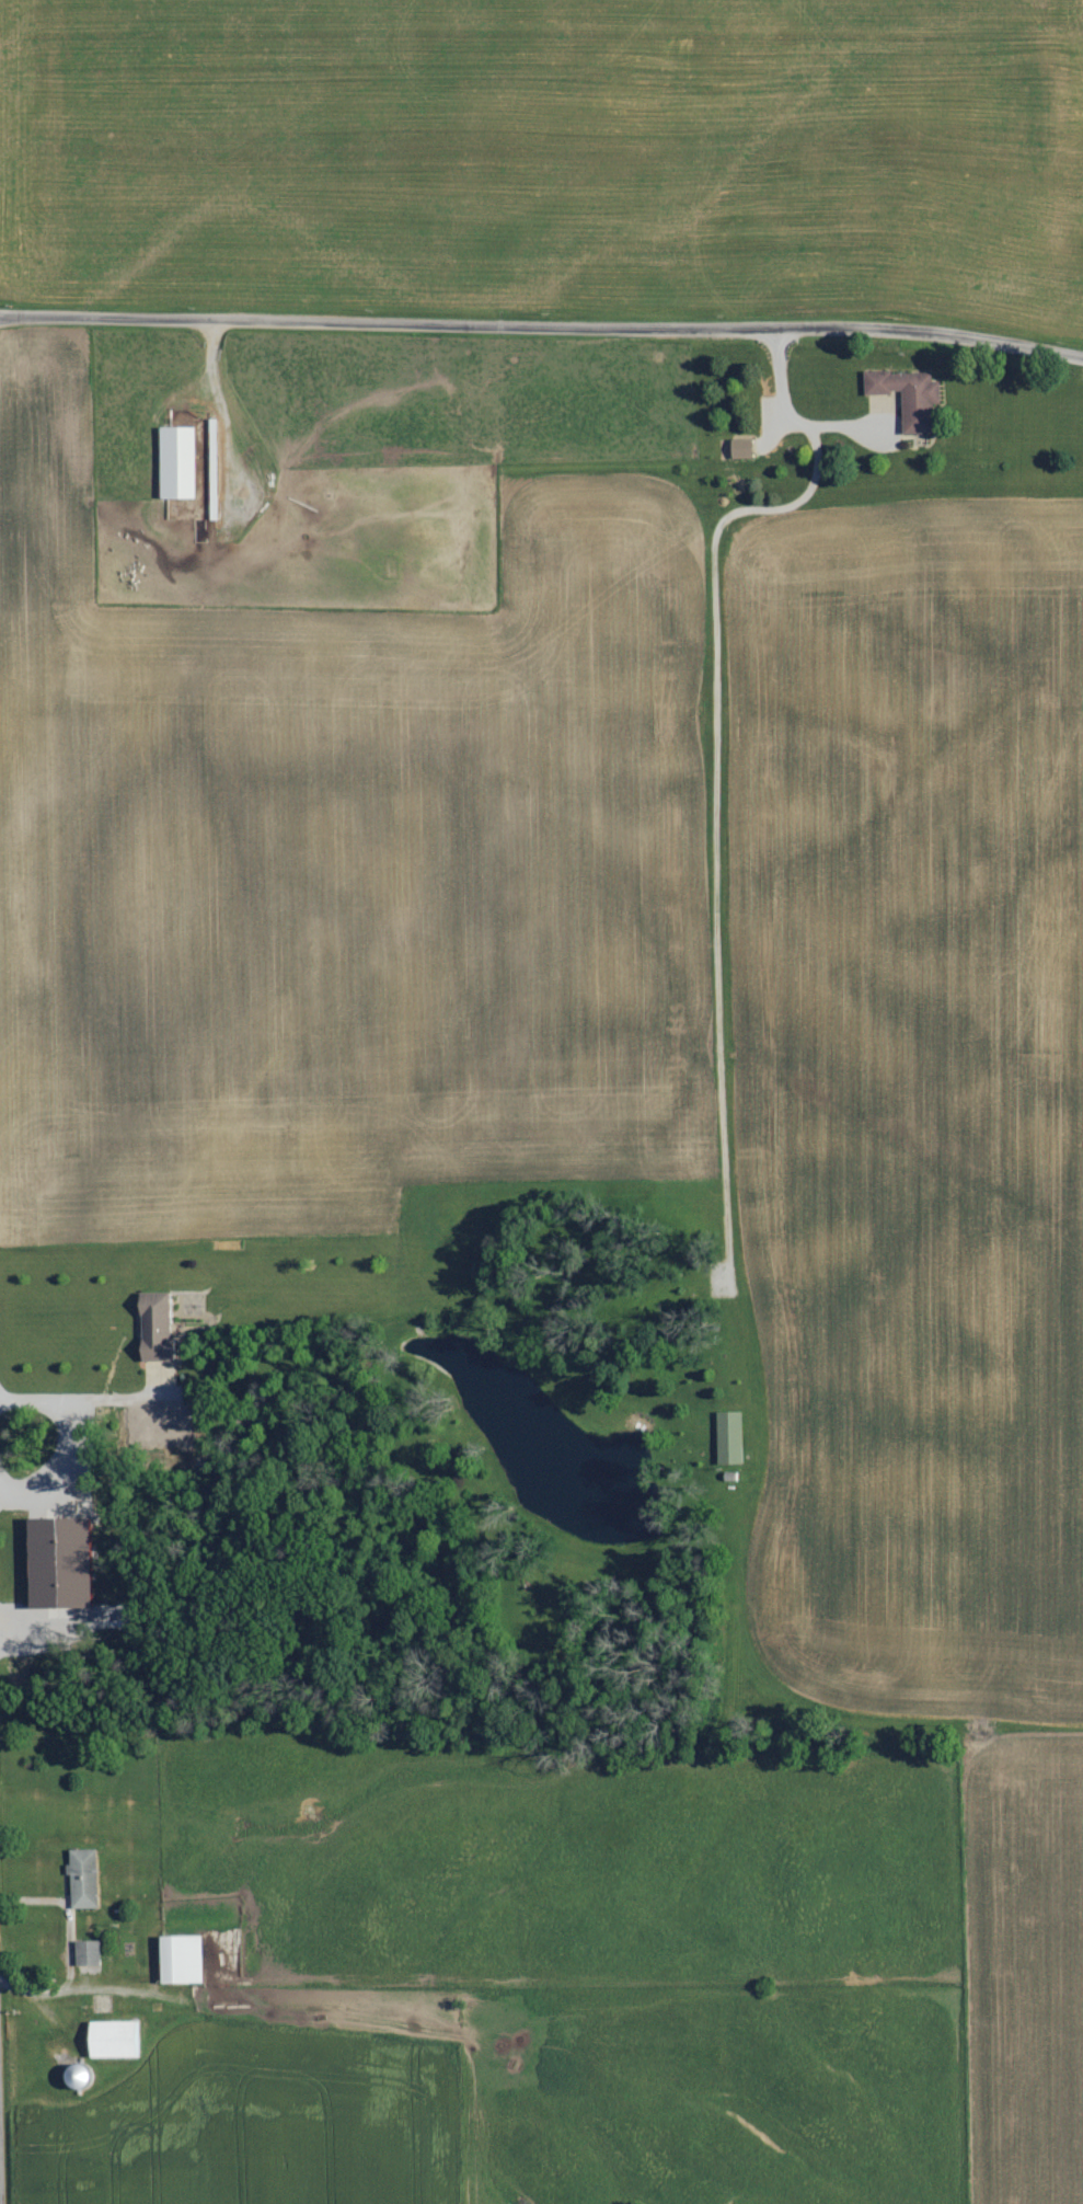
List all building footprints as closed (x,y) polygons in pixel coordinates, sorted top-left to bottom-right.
[(934,433),(932,400),(937,399),(935,371),(865,374),(866,395),(902,393),(904,435),(934,433)] [(196,428),(161,427),(161,498),(196,499),(196,428)] [(733,459),(754,458),(754,439),(733,440),(733,459)] [(141,1294),(142,1362),(173,1362),(172,1293),(141,1294)] [(744,1465),(742,1413),(717,1413),(718,1466),(744,1465)] [(30,1521),(31,1611),(53,1611),(53,1620),(60,1620),(60,1630),(71,1630),(71,1633),(128,1632),(127,1605),(93,1606),(92,1520),(30,1521)] [(71,1850),(73,1908),(99,1908),(97,1849),(71,1850)] [(203,1935),(161,1936),(162,1984),(204,1983),(203,1935)] [(91,2022),(91,2058),(140,2057),(139,2021),(91,2022)]
